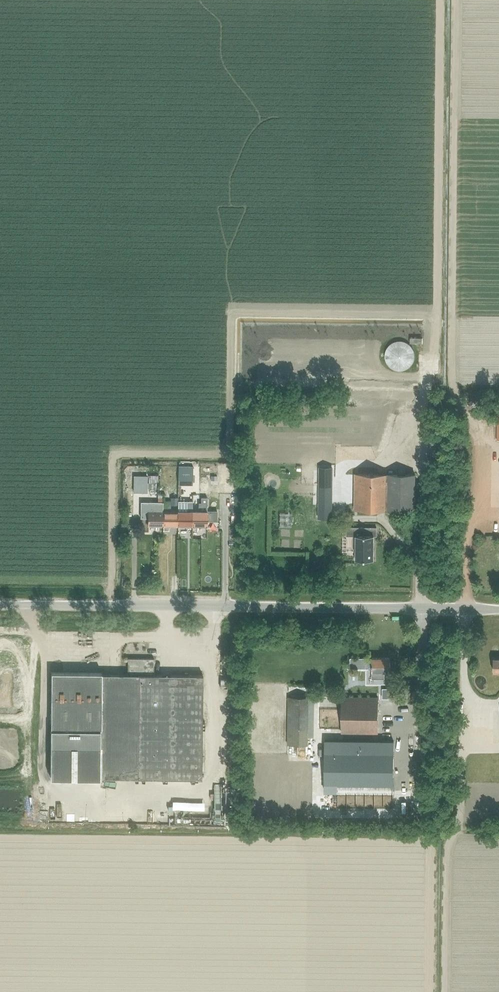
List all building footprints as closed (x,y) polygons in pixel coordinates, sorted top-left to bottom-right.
[(193,480),(193,467),(178,466),(178,480),(193,480)] [(333,474),(333,466),(321,466),(321,473),(320,506),(333,506),(333,474)] [(390,510),(390,474),(355,474),(355,510),(390,510)] [(390,474),(390,510),(390,511),(415,511),(415,474),(390,474)] [(134,493),(147,493),(147,481),(135,481),(134,493)] [(199,512),(192,511),(193,498),(192,498),(192,501),(192,527),(206,527),(207,527),(207,521),(217,521),(217,511),(207,511),(207,498),(201,498),(201,504),(199,504),(199,512)] [(170,505),(170,501),(163,501),(163,502),(163,526),(177,526),(177,511),(170,511),(170,505)] [(192,527),(192,501),(178,501),(178,505),(177,511),(177,526),(192,527)] [(163,526),(163,502),(141,502),(140,518),(148,518),(148,526),(163,526)] [(376,536),(376,528),(347,527),(347,535),(353,535),(353,537),(353,547),(356,547),(356,560),(373,560),(373,536),(376,536)] [(101,778),(202,779),(203,676),(154,675),(154,659),(128,658),(128,675),(102,674),(102,673),(51,673),(50,779),(101,779),(101,778)] [(372,658),(366,658),(366,668),(372,668),(372,679),(384,679),(384,671),(390,671),(390,658),(372,658)] [(332,676),(332,666),(324,666),(324,677),(332,676)] [(308,747),(309,697),(288,697),(287,746),(308,747)] [(378,733),(378,697),(342,697),(342,733),(378,733)] [(325,741),(325,791),(337,791),(337,783),(393,784),(394,741),(325,741)] [(393,796),(337,795),(337,808),(393,809),(393,796)]
